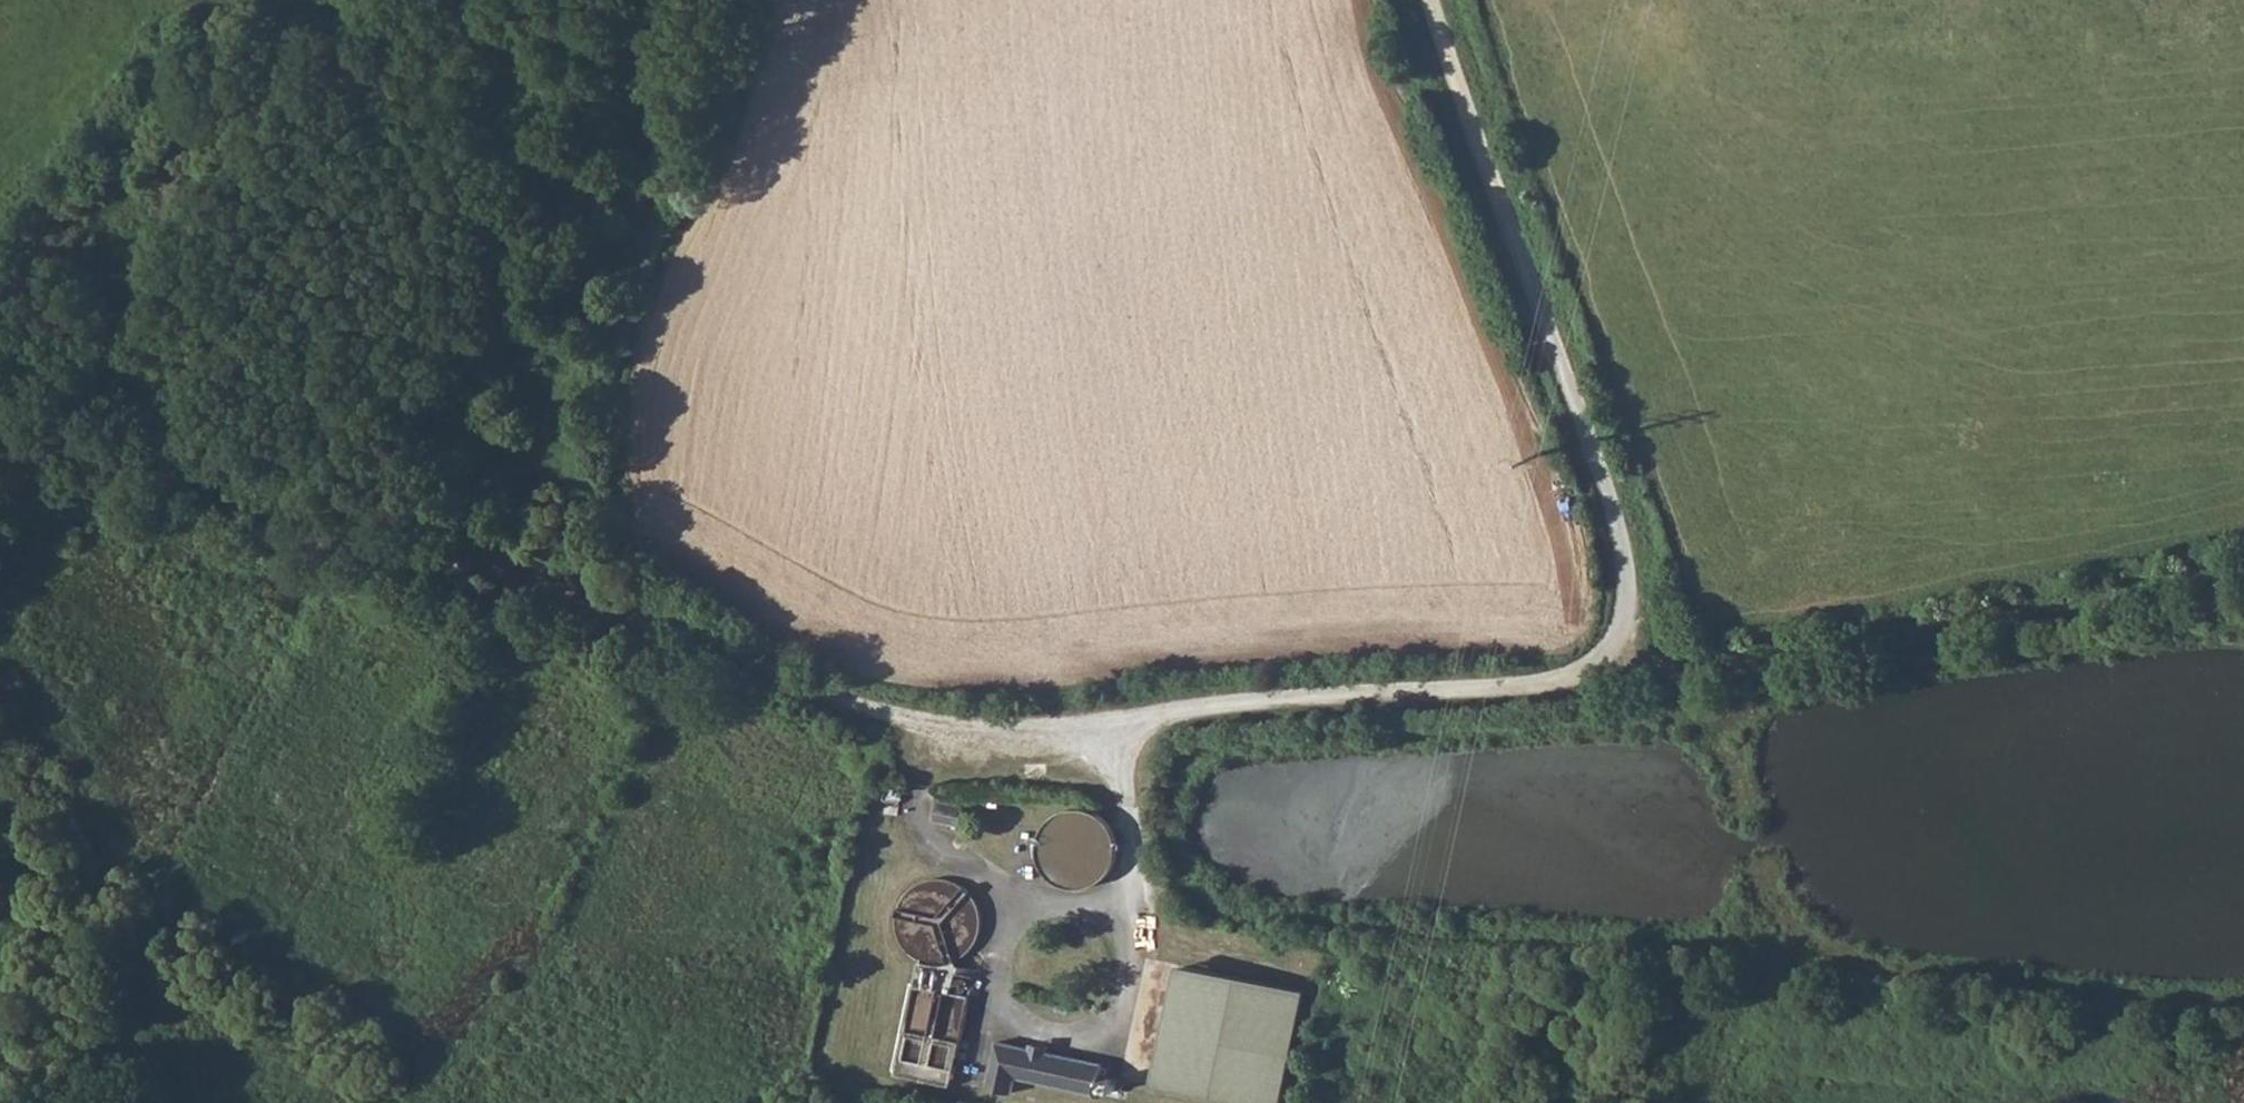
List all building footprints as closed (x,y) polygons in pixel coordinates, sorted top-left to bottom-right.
[(964,807),(939,802),(935,825),(960,829),(964,807)] [(1114,857),(1115,851),(1115,844),(1113,837),(1110,832),(1107,826),(1102,821),(1097,817),(1091,813),(1085,811),(1078,810),(1070,810),(1063,811),(1056,814),(1050,818),(1045,823),(1040,829),(1036,836),(1034,843),(1034,851),(1035,859),(1037,865),(1040,872),(1045,878),(1050,883),(1057,887),(1063,889),(1070,891),(1077,891),(1085,890),(1091,887),(1097,884),(1102,880),(1106,875),(1110,870),(1113,863),(1114,857)] [(979,929),(980,922),(979,915),(977,908),(975,901),(971,896),(966,890),(960,886),(954,882),(947,880),(940,879),(932,879),(924,880),(917,883),(911,887),(905,892),(900,899),(896,906),(894,914),(893,922),(894,930),(897,938),(900,945),(905,951),(911,956),(918,960),(925,963),(933,964),(940,964),(947,963),(954,961),(960,957),(966,953),(971,948),(975,942),(977,935),(979,929)] [(1260,1102),(1285,1102),(1308,988),(1180,963),(1156,1082),(1260,1102)] [(913,1033),(965,1034),(966,987),(914,986),(913,1033)] [(1000,1037),(990,1086),(1016,1091),(1019,1075),(1100,1092),(1107,1061),(1000,1037)]
